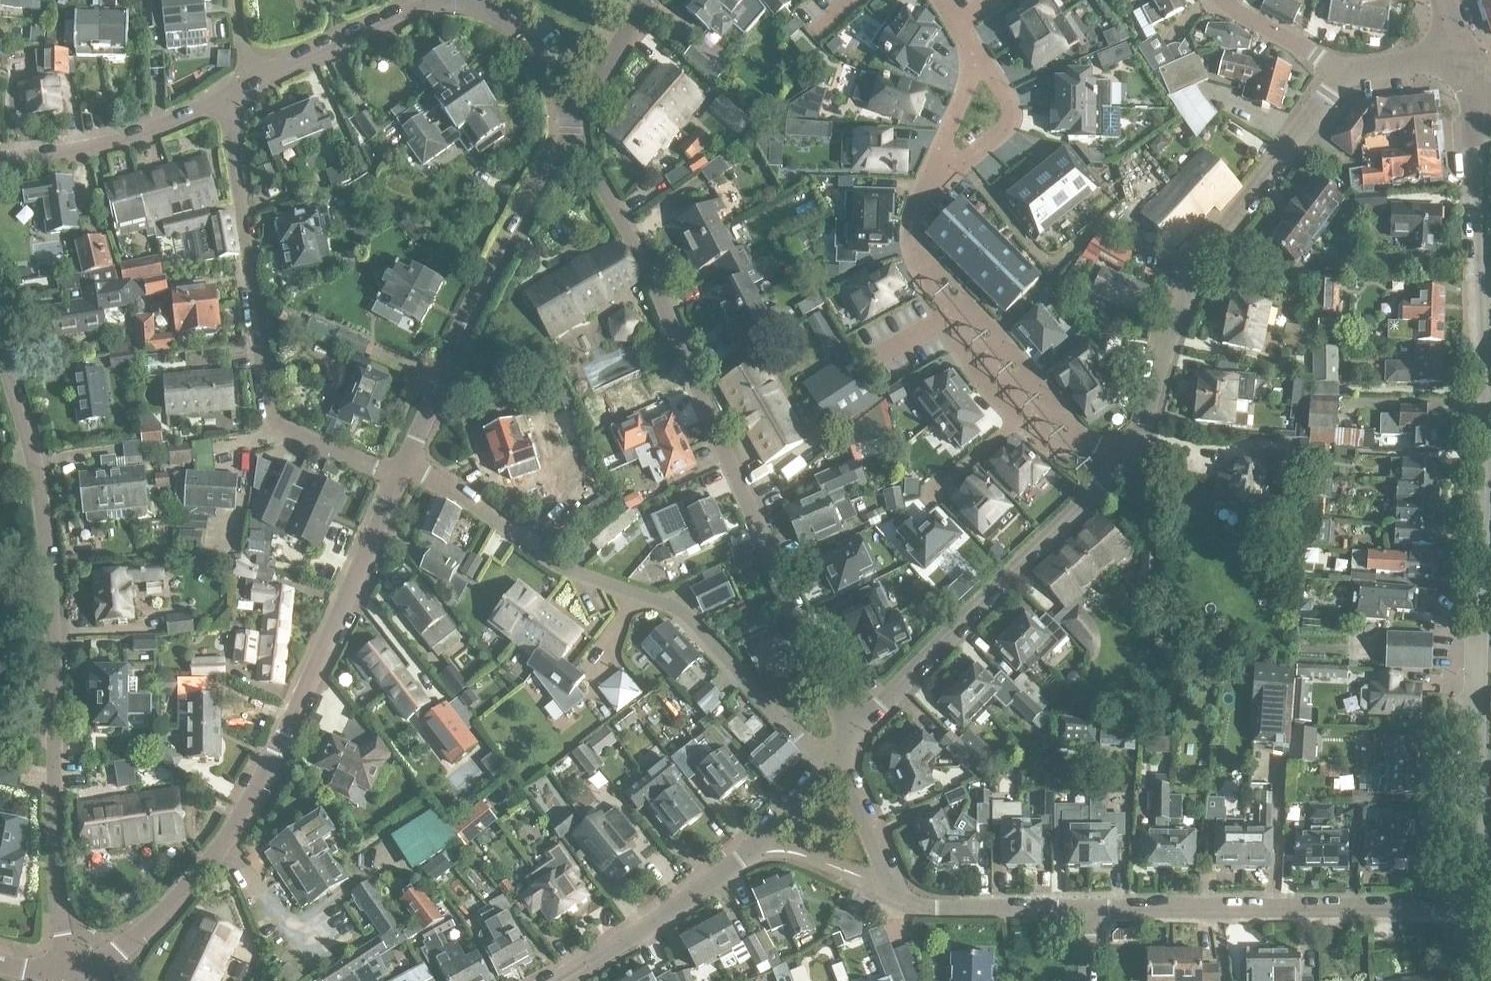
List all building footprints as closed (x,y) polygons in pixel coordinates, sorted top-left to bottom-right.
[(21,9),(23,0),(1,0),(0,6),(0,7),(21,10),(21,9)] [(21,9),(39,11),(39,8),(40,8),(41,0),(23,0),(21,9)] [(75,45),(75,51),(78,51),(77,56),(89,56),(89,58),(101,58),(102,0),(92,0),(94,0),(94,4),(93,4),(93,8),(89,8),(89,13),(76,12),(76,23),(66,22),(65,45),(75,45)] [(101,58),(113,58),(113,57),(126,57),(126,52),(127,52),(128,14),(117,14),(117,0),(102,0),(101,58)] [(145,7),(147,30),(161,28),(160,0),(145,0),(145,7)] [(168,50),(207,46),(206,33),(203,2),(212,1),(212,0),(164,0),(168,50)] [(743,2),(741,0),(692,0),(683,10),(710,33),(712,31),(722,40),(734,27),(744,37),(767,12),(758,0),(745,0),(743,2)] [(789,0),(761,0),(775,17),(792,4),(789,0)] [(871,7),(877,14),(887,5),(882,0),(878,0),(871,7)] [(1022,42),(1055,21),(1054,20),(1041,0),(1030,0),(1021,5),(1025,11),(1009,21),(1011,25),(1008,27),(1016,40),(1019,38),(1022,42)] [(1148,41),(1157,35),(1152,26),(1164,20),(1164,21),(1185,10),(1184,9),(1188,7),(1184,0),(1152,0),(1154,4),(1142,9),(1133,14),(1148,41)] [(1263,9),(1262,11),(1291,26),(1293,23),(1298,26),(1302,18),(1297,15),(1301,7),(1293,3),(1294,0),(1262,0),(1259,7),(1263,9)] [(1328,23),(1387,33),(1391,1),(1384,0),(1331,0),(1328,23)] [(1488,24),(1490,23),(1490,0),(1481,0),(1488,24)] [(886,26),(892,31),(893,30),(926,52),(928,50),(932,43),(939,33),(930,26),(933,23),(918,13),(915,16),(900,5),(886,26)] [(1062,14),(1054,20),(1055,21),(1022,42),(1026,48),(1023,50),(1036,70),(1080,42),(1062,14)] [(1191,31),(1189,36),(1196,54),(1219,43),(1231,50),(1249,49),(1252,39),(1236,28),(1226,25),(1209,26),(1206,36),(1191,31)] [(33,35),(25,34),(24,45),(44,48),(46,27),(33,26),(33,35)] [(1118,33),(1116,29),(1103,35),(1109,47),(1121,42),(1130,38),(1124,30),(1118,33)] [(919,77),(926,66),(931,59),(933,56),(926,52),(893,30),(892,31),(880,49),(879,50),(892,58),(889,61),(904,72),(907,68),(919,77)] [(58,33),(48,32),(47,47),(56,47),(58,33)] [(1148,41),(1136,49),(1145,63),(1168,49),(1167,48),(1158,34),(1157,35),(1148,41)] [(827,48),(833,55),(843,45),(837,39),(827,48)] [(699,40),(684,57),(715,84),(730,68),(699,40)] [(1103,42),(1095,47),(1102,58),(1110,54),(1103,42)] [(428,82),(437,93),(450,83),(452,85),(468,74),(451,49),(438,57),(435,52),(411,68),(423,85),(428,82)] [(1149,66),(1154,73),(1177,63),(1168,49),(1145,63),(1148,67),(1149,66)] [(43,75),(57,75),(69,76),(69,51),(43,51),(43,75)] [(1153,73),(1165,93),(1168,97),(1196,86),(1209,80),(1209,79),(1198,54),(1196,54),(1184,60),(1177,63),(1154,73),(1153,73)] [(1227,55),(1220,77),(1258,88),(1264,65),(1227,55)] [(1267,64),(1264,65),(1258,88),(1259,88),(1254,104),(1278,111),(1290,70),(1267,64)] [(815,84),(804,68),(792,75),(803,92),(815,84)] [(659,70),(632,104),(672,140),(704,100),(673,71),(659,70)] [(1056,105),(1056,108),(1056,109),(1104,109),(1104,110),(1112,109),(1112,82),(1092,82),(1092,72),(1069,71),(1069,79),(1056,79),(1056,99),(1056,105)] [(406,128),(422,117),(424,116),(426,117),(441,107),(448,117),(484,92),(473,76),(471,78),(468,74),(452,85),(450,83),(437,93),(435,95),(434,93),(417,105),(420,109),(416,112),(413,109),(400,119),(406,128)] [(901,119),(903,114),(916,118),(917,118),(926,92),(881,77),(880,80),(863,74),(854,100),(871,106),(871,109),(901,119)] [(57,75),(43,75),(43,84),(20,87),(22,101),(27,101),(29,117),(42,116),(43,117),(49,116),(50,115),(63,113),(59,82),(57,82),(57,75)] [(184,85),(179,86),(178,90),(182,93),(186,92),(187,87),(184,85)] [(1196,86),(1168,97),(1173,103),(1184,119),(1197,139),(1217,114),(1196,86)] [(411,142),(407,145),(423,167),(460,141),(469,153),(491,138),(495,144),(505,138),(505,130),(504,128),(506,127),(492,108),(494,107),(484,92),(448,117),(455,126),(443,135),(435,125),(430,128),(411,142)] [(712,106),(731,123),(743,111),(724,94),(712,106)] [(347,99),(339,103),(348,122),(356,119),(347,99)] [(1372,139),(1364,140),(1365,147),(1437,140),(1433,100),(1392,104),(1394,123),(1370,125),(1372,139)] [(317,102),(290,113),(304,145),(333,133),(326,115),(323,116),(317,102)] [(662,152),(672,140),(632,104),(607,135),(645,169),(660,150),(662,152)] [(1364,140),(1372,139),(1370,125),(1394,123),(1392,104),(1356,108),(1357,113),(1353,113),(1331,142),(1350,157),(1364,140)] [(1104,138),(1104,110),(1104,109),(1056,109),(1056,108),(1052,108),(1052,112),(1052,119),(1052,134),(1068,134),(1068,138),(1104,138)] [(1174,110),(1165,110),(1165,119),(1174,119),(1174,110)] [(395,111),(388,116),(392,123),(399,118),(395,111)] [(274,158),(304,145),(290,113),(264,124),(269,138),(267,139),(274,158)] [(383,133),(368,113),(357,122),(371,141),(383,133)] [(422,117),(406,128),(403,130),(411,142),(430,128),(422,117)] [(833,126),(786,122),(786,137),(831,141),(833,126)] [(680,149),(692,161),(712,140),(699,128),(679,149),(680,149)] [(907,165),(908,148),(898,147),(891,147),(891,135),(855,133),(855,137),(854,167),(854,170),(893,172),(893,173),(897,173),(897,172),(906,172),(907,165)] [(766,160),(769,160),(770,143),(771,135),(756,134),(756,142),(766,160)] [(1115,139),(1105,136),(1102,150),(1112,153),(1115,139)] [(1170,144),(1161,136),(1149,147),(1158,156),(1170,144)] [(1361,149),(1363,168),(1439,160),(1437,140),(1365,147),(1365,148),(1361,149)] [(369,171),(358,148),(347,153),(358,177),(369,171)] [(383,163),(376,148),(363,153),(369,169),(383,163)] [(1069,150),(1048,168),(1063,186),(1085,169),(1069,150)] [(710,184),(740,164),(731,151),(701,171),(710,184)] [(1241,187),(1204,151),(1175,181),(1208,211),(1213,206),(1218,211),(1241,187)] [(699,156),(697,157),(692,162),(667,179),(675,190),(709,166),(699,156)] [(208,160),(173,168),(183,215),(208,209),(219,207),(208,160)] [(791,160),(778,167),(777,170),(784,182),(786,183),(799,177),(800,174),(793,161),(791,160)] [(1374,193),(1374,186),(1409,183),(1411,184),(1416,184),(1418,182),(1441,179),(1439,160),(1363,168),(1361,168),(1361,170),(1349,172),(1352,192),(1356,195),(1374,193)] [(273,176),(269,166),(259,170),(263,180),(273,176)] [(137,177),(142,201),(147,224),(153,223),(154,228),(155,228),(155,231),(156,236),(178,232),(177,226),(175,217),(183,215),(173,168),(137,177)] [(1030,182),(1026,185),(1041,204),(1063,186),(1048,168),(1044,171),(1030,182)] [(1063,186),(1078,205),(1100,188),(1085,169),(1063,186)] [(105,185),(110,209),(142,201),(137,177),(105,185)] [(839,188),(852,188),(853,179),(840,179),(839,188)] [(1316,180),(1300,201),(1328,222),(1344,201),(1316,180)] [(51,236),(52,238),(54,240),(61,239),(63,237),(62,235),(82,232),(74,181),(25,188),(27,206),(44,203),(49,237),(51,236)] [(1174,247),(1208,211),(1175,181),(1142,216),(1174,247)] [(1026,185),(1005,202),(1020,221),(1041,204),(1026,185)] [(1063,186),(1041,204),(1056,222),(1060,219),(1074,208),(1078,205),(1063,186)] [(847,193),(846,222),(889,223),(889,217),(892,217),(893,192),(856,191),(856,193),(847,193)] [(1387,208),(1386,195),(1354,197),(1355,209),(1387,208)] [(677,236),(684,250),(724,229),(717,215),(727,210),(721,199),(668,226),(674,237),(677,236)] [(1282,220),(1284,222),(1312,243),(1328,222),(1300,201),(1298,199),(1282,220)] [(117,238),(136,233),(141,232),(146,230),(148,230),(154,228),(153,223),(147,224),(142,201),(110,209),(117,238)] [(962,202),(953,211),(959,217),(968,208),(962,202)] [(1020,221),(1035,240),(1056,222),(1041,204),(1020,221)] [(341,214),(346,223),(356,216),(351,207),(341,214)] [(951,225),(967,242),(984,225),(968,208),(959,217),(951,225)] [(1440,210),(1393,208),(1392,238),(1411,238),(1411,252),(1434,253),(1435,243),(1439,244),(1440,210)] [(175,217),(177,226),(199,222),(207,264),(240,257),(232,215),(211,219),(208,209),(183,215),(175,217)] [(945,219),(951,225),(959,217),(953,211),(945,219)] [(282,246),(315,239),(321,238),(316,212),(277,219),(282,246)] [(362,225),(356,216),(346,223),(351,232),(362,225)] [(1355,220),(1347,216),(1342,228),(1351,231),(1355,220)] [(937,227),(943,233),(951,225),(945,219),(937,227)] [(888,225),(889,223),(846,222),(837,221),(836,249),(838,249),(837,264),(856,264),(856,253),(868,253),(868,247),(888,248),(888,243),(892,243),(892,228),(888,228),(888,225)] [(1296,263),(1312,243),(1284,222),(1268,242),(1296,263)] [(934,242),(951,259),(967,242),(951,225),(943,233),(934,242)] [(967,242),(984,258),(1001,241),(984,225),(967,242)] [(928,236),(934,242),(943,233),(937,227),(928,236)] [(147,230),(146,230),(147,238),(156,236),(155,231),(155,228),(154,228),(148,230),(147,230)] [(714,264),(719,274),(751,258),(745,246),(735,251),(724,229),(684,250),(690,262),(687,264),(693,275),(714,264)] [(1099,235),(1087,251),(1099,258),(1122,272),(1132,255),(1099,235)] [(60,292),(82,290),(119,283),(115,267),(114,267),(107,238),(103,239),(103,237),(76,244),(82,267),(84,275),(56,277),(60,292)] [(319,263),(315,239),(282,246),(284,254),(281,255),(285,274),(303,270),(302,266),(319,263)] [(984,258),(1000,274),(1017,257),(1001,241),(984,258)] [(620,242),(524,294),(552,340),(585,322),(582,317),(643,280),(620,242)] [(951,259),(967,275),(984,258),(967,242),(951,259)] [(1351,252),(1337,250),(1336,272),(1348,272),(1351,252)] [(121,264),(124,283),(132,283),(164,277),(160,257),(121,264)] [(1000,274),(1017,291),(1025,282),(1034,274),(1017,257),(1000,274)] [(713,306),(720,320),(760,300),(753,285),(764,279),(754,262),(753,262),(751,258),(719,274),(725,286),(704,297),(709,308),(713,306)] [(967,275),(983,291),(1000,274),(984,258),(967,275)] [(1055,300),(1064,310),(1072,297),(1091,264),(1081,258),(1055,300)] [(1317,261),(1313,266),(1314,271),(1324,271),(1326,268),(1324,262),(1317,261)] [(385,284),(376,301),(421,325),(442,285),(405,265),(393,288),(385,284)] [(825,276),(838,277),(839,268),(826,267),(825,276)] [(895,305),(894,302),(891,296),(898,292),(903,289),(892,269),(880,276),(879,275),(870,280),(864,270),(850,278),(856,288),(853,290),(847,294),(854,307),(854,308),(859,317),(862,322),(876,315),(895,305)] [(1150,290),(1102,271),(1092,296),(1141,315),(1150,290)] [(983,291),(1000,308),(1008,299),(1017,291),(1000,274),(983,291)] [(1025,282),(1031,288),(1040,280),(1034,274),(1025,282)] [(164,277),(132,283),(134,300),(147,297),(161,294),(162,300),(174,298),(174,300),(171,300),(172,309),(175,309),(176,314),(218,309),(218,304),(220,301),(219,293),(216,291),(216,289),(196,291),(195,288),(173,290),(169,293),(166,277),(164,277)] [(1318,314),(1317,319),(1340,319),(1340,278),(1320,277),(1318,314)] [(1017,291),(1023,297),(1031,288),(1025,282),(1017,291)] [(53,308),(57,338),(107,331),(103,312),(135,307),(135,301),(134,300),(132,283),(124,283),(119,283),(82,290),(84,301),(68,304),(68,305),(53,308)] [(1044,303),(1054,295),(1048,288),(1040,297),(1044,303)] [(1404,301),(1403,322),(1444,324),(1446,289),(1418,288),(1418,303),(1412,303),(1412,302),(1404,301)] [(1008,299),(1014,305),(1023,297),(1017,291),(1008,299)] [(804,317),(805,316),(825,304),(819,294),(798,306),(804,317)] [(1225,316),(1228,320),(1228,321),(1266,329),(1271,305),(1232,298),(1231,307),(1226,309),(1225,316)] [(1006,314),(1014,305),(1008,299),(1000,308),(1006,314)] [(142,300),(135,301),(135,307),(136,316),(143,316),(142,300)] [(767,312),(760,300),(720,320),(726,333),(723,334),(729,346),(782,318),(777,307),(767,312)] [(167,315),(165,303),(154,304),(155,316),(167,315)] [(201,334),(201,332),(206,337),(217,335),(221,331),(220,322),(223,319),(222,312),(218,310),(218,309),(176,314),(178,337),(201,334)] [(1021,332),(1028,341),(1029,339),(1035,346),(1040,352),(1041,353),(1050,345),(1054,349),(1065,339),(1040,310),(1019,328),(1022,331),(1021,332)] [(823,312),(814,317),(833,349),(842,343),(823,312)] [(1287,324),(1285,335),(1301,338),(1302,334),(1315,336),(1317,319),(1318,314),(1306,312),(1303,327),(1287,324)] [(136,316),(137,351),(176,350),(174,335),(156,337),(154,315),(143,316),(136,316)] [(1341,319),(1340,319),(1317,319),(1315,336),(1340,337),(1341,319)] [(1221,332),(1225,336),(1223,345),(1261,352),(1266,329),(1228,321),(1227,322),(1223,325),(1221,332)] [(1395,341),(1444,343),(1444,324),(1403,322),(1401,322),(1387,322),(1386,341),(1389,341),(1395,341)] [(339,332),(322,324),(317,334),(335,342),(334,343),(363,356),(369,344),(340,331),(339,332)] [(1313,351),(1314,348),(1315,339),(1314,338),(1315,336),(1302,334),(1301,338),(1285,335),(1283,346),(1313,351)] [(1069,386),(1072,390),(1104,366),(1102,364),(1085,341),(1069,353),(1073,359),(1057,370),(1060,374),(1057,376),(1066,388),(1069,386)] [(109,349),(111,358),(136,355),(136,352),(135,352),(134,346),(109,349)] [(805,385),(835,430),(840,426),(878,403),(880,401),(875,393),(858,367),(845,347),(834,354),(840,363),(805,385)] [(1316,383),(1315,397),(1339,397),(1339,391),(1339,382),(1338,348),(1314,348),(1313,383),(1316,383)] [(1387,362),(1386,383),(1442,385),(1444,350),(1416,349),(1416,363),(1387,362)] [(1125,351),(1115,358),(1122,368),(1125,351)] [(112,368),(137,364),(136,355),(111,358),(112,368)] [(351,370),(359,373),(357,377),(354,376),(352,377),(346,390),(382,404),(383,401),(385,400),(387,394),(386,392),(391,381),(369,373),(372,364),(351,356),(346,369),(351,371),(351,370)] [(719,385),(743,426),(784,401),(760,360),(719,385)] [(1105,387),(1114,381),(1104,366),(1072,390),(1078,398),(1075,400),(1089,420),(1115,401),(1105,387)] [(104,369),(71,374),(79,424),(110,419),(107,406),(109,406),(104,369)] [(914,396),(935,422),(966,398),(967,399),(970,396),(968,393),(965,389),(952,373),(949,376),(939,383),(936,379),(914,396)] [(232,374),(164,380),(167,418),(235,412),(232,374)] [(1194,393),(1197,396),(1197,398),(1236,402),(1239,379),(1200,374),(1199,383),(1194,386),(1194,393)] [(601,396),(613,421),(648,404),(644,395),(648,394),(640,377),(601,396)] [(525,394),(530,391),(526,383),(521,385),(525,394)] [(327,416),(337,421),(352,427),(354,420),(380,430),(386,414),(379,412),(382,404),(346,390),(339,387),(327,416)] [(886,392),(894,405),(902,400),(895,387),(886,392)] [(1309,429),(1338,429),(1339,397),(1315,397),(1311,397),(1310,408),(1309,429)] [(983,420),(972,405),(969,401),(967,399),(966,398),(935,422),(942,432),(941,433),(943,436),(944,435),(952,444),(955,442),(961,450),(980,436),(974,428),(983,420)] [(1192,409),(1195,412),(1194,422),(1221,424),(1221,427),(1248,429),(1249,415),(1235,414),(1236,402),(1197,398),(1197,399),(1193,402),(1192,409)] [(784,401),(743,426),(766,465),(807,440),(784,401)] [(787,510),(795,528),(850,503),(846,494),(868,484),(859,463),(896,452),(888,403),(881,407),(845,435),(844,436),(855,460),(817,478),(823,490),(809,496),(810,499),(787,510)] [(1297,421),(1296,433),(1295,439),(1301,439),(1310,440),(1309,429),(1310,408),(1292,407),(1291,420),(1297,421)] [(1402,436),(1402,435),(1411,436),(1412,429),(1441,430),(1441,409),(1400,408),(1400,416),(1381,415),(1380,436),(1402,436)] [(635,451),(681,430),(674,414),(645,426),(640,415),(623,422),(635,451)] [(499,475),(502,474),(504,480),(510,477),(511,481),(542,470),(531,439),(533,438),(526,417),(484,431),(499,475)] [(151,421),(140,421),(143,447),(161,445),(161,443),(164,443),(162,426),(151,426),(151,421)] [(231,435),(240,434),(239,426),(230,427),(231,435)] [(1338,429),(1309,429),(1310,440),(1310,445),(1317,446),(1335,446),(1335,448),(1348,449),(1364,451),(1364,449),(1369,450),(1373,450),(1374,435),(1374,434),(1365,433),(1365,431),(1364,431),(1338,429)] [(1440,451),(1441,430),(1412,429),(1411,436),(1412,436),(1411,450),(1440,451)] [(649,468),(657,485),(697,468),(681,430),(635,451),(643,470),(649,468)] [(1301,439),(1299,461),(1309,462),(1310,445),(1310,440),(1301,439)] [(1214,497),(1229,501),(1229,503),(1237,505),(1239,503),(1247,505),(1247,506),(1248,509),(1251,512),(1254,513),(1258,512),(1260,509),(1261,508),(1265,509),(1269,489),(1262,488),(1265,477),(1287,482),(1294,448),(1260,441),(1255,465),(1235,461),(1232,475),(1220,472),(1214,497)] [(191,443),(169,446),(171,467),(193,464),(191,443)] [(1330,447),(1317,446),(1310,445),(1309,462),(1308,473),(1307,476),(1327,478),(1330,447)] [(609,474),(639,461),(633,448),(604,461),(609,474)] [(998,474),(1020,496),(1031,485),(1033,487),(1049,472),(1037,460),(1035,463),(1022,450),(1014,458),(1011,461),(1004,454),(1003,454),(992,465),(1000,472),(998,474)] [(86,516),(88,516),(88,522),(90,524),(107,522),(108,520),(108,514),(118,513),(112,456),(101,457),(102,469),(104,469),(105,474),(82,477),(86,516)] [(117,456),(112,456),(118,513),(132,511),(133,517),(135,519),(146,518),(148,516),(147,509),(148,509),(142,458),(125,460),(126,472),(118,473),(117,456)] [(261,490),(333,521),(346,491),(311,475),(304,491),(295,488),(303,471),(275,459),(272,464),(261,490)] [(341,467),(328,461),(323,472),(336,478),(341,467)] [(1397,482),(1397,484),(1402,484),(1402,486),(1408,487),(1409,483),(1439,484),(1440,463),(1403,461),(1391,461),(1390,482),(1397,482)] [(188,472),(185,508),(236,511),(238,475),(188,472)] [(963,515),(987,540),(998,529),(1000,527),(996,523),(1011,508),(989,486),(990,485),(987,482),(986,483),(980,476),(975,481),(962,494),(969,500),(973,504),(963,515)] [(1309,498),(1314,498),(1327,499),(1331,500),(1333,480),(1312,477),(1309,498)] [(919,481),(907,480),(906,494),(918,495),(919,481)] [(1393,502),(1397,502),(1408,502),(1408,504),(1438,505),(1439,484),(1409,483),(1408,487),(1402,486),(1402,484),(1397,484),(1397,496),(1394,496),(1393,502)] [(889,513),(905,510),(901,488),(884,492),(889,513)] [(287,538),(288,536),(320,550),(333,521),(261,490),(249,518),(251,519),(246,555),(271,558),(274,536),(287,538)] [(520,501),(509,493),(505,500),(515,507),(520,501)] [(628,511),(643,504),(637,493),(623,500),(628,511)] [(1325,522),(1327,499),(1314,498),(1312,521),(1325,522)] [(430,554),(458,570),(467,554),(449,544),(462,515),(433,502),(415,542),(418,547),(426,551),(431,549),(431,548),(433,549),(430,553),(430,554)] [(1397,502),(1396,525),(1400,524),(1437,525),(1438,505),(1408,504),(1408,502),(1397,502)] [(715,503),(663,526),(671,542),(722,520),(715,503)] [(795,528),(802,545),(826,535),(827,539),(842,533),(839,525),(857,517),(850,503),(795,528)] [(600,553),(637,521),(639,520),(631,511),(631,510),(592,543),(600,553)] [(907,543),(903,547),(925,570),(961,537),(949,524),(945,527),(936,517),(922,530),(919,533),(911,524),(899,534),(907,543)] [(1100,517),(1067,546),(1098,581),(1132,551),(1100,517)] [(671,542),(677,555),(698,546),(700,549),(729,536),(722,520),(671,542)] [(1333,547),(1335,524),(1311,521),(1309,544),(1333,547)] [(1395,545),(1406,545),(1436,547),(1437,525),(1400,524),(1396,525),(1395,545)] [(842,552),(824,560),(828,569),(825,571),(836,593),(858,582),(857,580),(876,570),(864,544),(862,545),(858,536),(839,545),(842,552)] [(192,558),(192,542),(180,540),(154,542),(154,561),(192,558)] [(991,551),(1000,561),(1007,554),(998,545),(991,551)] [(1034,575),(1065,609),(1052,620),(1060,627),(1062,625),(1082,608),(1083,607),(1084,599),(1081,596),(1098,581),(1067,546),(1034,575)] [(672,559),(667,548),(654,553),(659,565),(672,559)] [(1159,550),(1141,550),(1141,580),(1159,581),(1159,550)] [(430,553),(420,569),(449,585),(458,570),(430,554),(430,553)] [(472,554),(466,564),(478,570),(483,560),(472,554)] [(238,576),(248,578),(246,594),(254,595),(254,603),(266,604),(265,616),(290,619),(293,592),(269,589),(269,585),(272,585),(276,573),(257,568),(251,566),(245,559),(241,555),(235,556),(232,567),(234,574),(238,576)] [(1331,581),(1351,582),(1351,583),(1352,584),(1376,585),(1377,573),(1405,575),(1404,579),(1435,581),(1437,558),(1369,555),(1368,569),(1352,569),(1352,570),(1332,568),(1331,581)] [(92,574),(97,624),(136,621),(132,585),(166,582),(165,562),(158,563),(158,564),(146,565),(146,564),(124,565),(126,569),(92,574)] [(461,573),(472,580),(478,570),(466,564),(461,573)] [(717,593),(722,603),(733,598),(722,576),(692,591),(698,603),(717,593)] [(422,637),(431,650),(457,630),(447,617),(419,580),(393,600),(421,637),(422,637)] [(914,586),(923,595),(929,589),(921,580),(914,586)] [(1416,588),(1376,585),(1352,584),(1349,619),(1387,622),(1387,611),(1414,613),(1416,588)] [(520,585),(490,625),(536,660),(533,663),(538,667),(534,673),(536,674),(534,676),(565,716),(586,700),(577,688),(585,678),(562,660),(583,634),(520,585)] [(852,636),(856,634),(855,634),(893,616),(893,615),(879,586),(861,595),(862,599),(854,603),(840,609),(852,636)] [(939,597),(931,588),(925,593),(934,602),(939,597)] [(966,599),(956,588),(943,600),(953,611),(966,599)] [(1300,611),(1312,612),(1313,600),(1301,599),(1300,611)] [(1089,617),(1082,608),(1062,625),(1094,659),(1098,655),(1100,649),(1101,644),(1100,637),(1099,634),(1096,626),(1094,623),(1089,617)] [(195,634),(193,614),(167,617),(169,637),(195,634)] [(893,616),(855,634),(856,634),(869,664),(896,652),(895,648),(909,641),(896,614),(893,615),(893,616)] [(1051,636),(1060,627),(1052,620),(1046,614),(1038,623),(1029,614),(1022,622),(1017,621),(1012,626),(1013,631),(1012,632),(1041,660),(1043,662),(1060,645),(1051,636)] [(233,663),(260,666),(258,683),(283,686),(290,619),(265,616),(263,634),(235,632),(233,663)] [(243,629),(242,622),(230,623),(231,630),(243,629)] [(643,648),(675,683),(700,660),(667,625),(643,648)] [(776,672),(804,656),(788,626),(770,636),(767,632),(744,645),(746,649),(761,676),(775,668),(776,672)] [(1051,636),(1060,645),(1069,637),(1060,627),(1051,636)] [(995,649),(1022,675),(1014,683),(1021,690),(1021,691),(1023,693),(1043,712),(1049,706),(1039,696),(1042,692),(1025,675),(1030,670),(1030,671),(1041,660),(1012,632),(1011,632),(1007,632),(1002,637),(1002,642),(995,649)] [(1387,634),(1386,669),(1431,671),(1433,636),(1387,634)] [(156,637),(134,637),(134,651),(156,650),(156,637)] [(382,643),(354,665),(369,684),(374,679),(380,687),(371,694),(373,698),(405,673),(382,643)] [(224,677),(224,660),(193,661),(193,679),(224,677)] [(1206,676),(1219,677),(1220,665),(1206,665),(1206,676)] [(469,687),(452,666),(441,675),(458,696),(469,687)] [(1015,702),(1023,693),(1021,691),(1001,672),(993,680),(978,666),(970,674),(966,673),(960,679),(961,684),(959,685),(986,712),(998,701),(1007,710),(1012,705),(1015,702)] [(1290,746),(1292,710),(1295,669),(1254,666),(1251,707),(1252,707),(1250,726),(1255,726),(1253,744),(1290,746)] [(1348,678),(1348,669),(1297,667),(1296,677),(1348,678)] [(87,691),(92,695),(92,698),(96,698),(96,696),(114,696),(138,695),(138,679),(127,679),(127,671),(91,671),(92,679),(87,683),(87,691)] [(1072,672),(1068,676),(1067,682),(1071,686),(1077,687),(1082,682),(1082,677),(1078,673),(1072,672)] [(376,702),(386,695),(408,723),(417,716),(421,722),(420,724),(452,766),(480,745),(447,702),(435,712),(430,706),(405,673),(373,698),(376,702)] [(1362,691),(1362,707),(1365,710),(1369,710),(1369,714),(1420,716),(1422,687),(1402,686),(1402,675),(1378,674),(1378,684),(1370,684),(1370,688),(1365,688),(1362,691)] [(155,692),(180,692),(179,677),(155,678),(155,692)] [(1309,681),(1297,680),(1294,722),(1312,723),(1312,706),(1307,706),(1309,681)] [(711,684),(692,701),(706,716),(707,717),(721,705),(717,700),(721,696),(711,684)] [(965,729),(974,721),(976,723),(986,712),(959,685),(958,687),(953,686),(947,692),(948,696),(940,705),(965,729)] [(469,709),(479,701),(471,690),(460,698),(469,709)] [(1023,693),(1015,702),(1034,721),(1043,712),(1023,693)] [(367,694),(359,700),(364,707),(372,701),(367,694)] [(96,696),(96,698),(96,731),(128,731),(128,716),(150,716),(150,718),(151,718),(151,695),(138,695),(114,696),(96,696)] [(178,728),(187,728),(222,728),(222,697),(178,696),(178,728)] [(732,699),(727,703),(734,710),(738,706),(732,699)] [(611,721),(620,734),(639,720),(629,708),(611,721)] [(744,747),(745,746),(755,757),(750,761),(773,787),(787,773),(744,726),(736,717),(725,727),(744,747)] [(754,717),(744,726),(787,773),(802,760),(779,735),(774,739),(754,717)] [(1096,744),(1097,723),(1060,717),(1058,744),(1096,744)] [(715,726),(706,733),(695,742),(701,750),(735,792),(749,781),(724,750),(733,743),(716,725),(715,726)] [(222,730),(222,728),(187,728),(186,759),(223,760),(222,730)] [(1120,750),(1136,750),(1137,731),(1101,729),(1100,746),(1120,747),(1120,750)] [(1291,729),(1290,762),(1316,763),(1317,730),(1291,729)] [(895,749),(893,761),(934,769),(936,759),(942,753),(920,731),(900,750),(895,749)] [(969,731),(959,742),(973,755),(991,772),(1004,764),(969,731)] [(951,735),(941,745),(963,766),(973,755),(959,742),(951,735)] [(333,774),(327,787),(350,799),(357,786),(371,793),(384,766),(394,758),(379,739),(360,754),(333,741),(319,767),(333,774)] [(1025,750),(1014,739),(1006,747),(1015,756),(1025,750)] [(1358,755),(1358,768),(1417,769),(1417,758),(1421,755),(1421,749),(1417,745),(1418,743),(1386,742),(1386,741),(1375,740),(1375,756),(1358,755)] [(159,745),(156,745),(156,759),(158,759),(176,769),(183,759),(159,745)] [(602,768),(584,746),(572,754),(591,777),(602,768)] [(701,750),(694,756),(698,761),(701,759),(706,766),(698,773),(722,803),(735,792),(701,750)] [(1029,766),(1029,753),(1022,753),(1021,766),(1029,766)] [(963,766),(977,778),(991,772),(973,755),(963,766)] [(648,777),(647,777),(689,828),(703,817),(675,781),(681,777),(669,761),(670,760),(668,758),(667,759),(665,757),(661,756),(657,756),(646,765),(644,769),(645,773),(648,777)] [(117,763),(121,787),(135,785),(131,761),(117,763)] [(936,786),(932,778),(934,769),(893,761),(891,773),(895,774),(906,799),(936,786)] [(1169,778),(1170,764),(1159,763),(1159,778),(1169,778)] [(1340,767),(1320,766),(1319,778),(1340,779),(1340,767)] [(1358,768),(1357,779),(1373,779),(1373,773),(1379,774),(1379,778),(1384,778),(1384,795),(1416,796),(1416,793),(1420,790),(1420,783),(1416,780),(1417,769),(1358,768)] [(940,783),(945,795),(963,787),(958,776),(940,783)] [(639,811),(649,802),(653,808),(651,809),(675,839),(689,828),(647,777),(626,794),(639,811)] [(491,793),(499,806),(514,796),(505,783),(491,793)] [(1156,820),(1169,820),(1169,796),(1170,785),(1152,785),(1152,793),(1153,793),(1153,811),(1152,811),(1152,820),(1156,820)] [(950,806),(968,799),(963,787),(945,795),(950,806)] [(180,792),(142,798),(144,817),(152,816),(155,843),(155,846),(185,842),(180,792)] [(978,792),(978,806),(977,805),(978,826),(990,825),(990,792),(978,792)] [(1352,806),(1357,806),(1369,806),(1378,806),(1379,792),(1352,792),(1352,806)] [(1052,793),(1039,793),(1038,817),(1051,817),(1052,793)] [(1244,832),(1243,871),(1256,871),(1256,867),(1271,867),(1272,794),(1261,793),(1261,806),(1261,832),(1245,832),(1244,832)] [(1103,796),(1085,796),(1085,806),(1085,809),(1090,809),(1095,809),(1095,821),(1090,821),(1090,867),(1116,866),(1116,839),(1126,839),(1125,817),(1107,817),(1107,809),(1103,809),(1103,796)] [(1169,820),(1168,866),(1177,866),(1177,869),(1189,870),(1191,867),(1194,867),(1194,832),(1180,832),(1180,821),(1182,821),(1182,797),(1169,796),(1169,820)] [(152,816),(144,817),(142,798),(79,807),(84,853),(155,843),(152,816)] [(1206,821),(1216,821),(1215,866),(1236,867),(1236,870),(1243,871),(1244,832),(1245,832),(1246,821),(1227,821),(1227,808),(1225,808),(1225,799),(1208,798),(1206,821)] [(482,801),(450,827),(452,830),(467,847),(498,821),(482,801)] [(394,823),(399,832),(397,834),(419,868),(453,845),(459,842),(452,830),(450,827),(438,807),(433,810),(428,802),(394,823)] [(1055,805),(1055,842),(1064,842),(1064,866),(1090,867),(1090,821),(1090,809),(1085,809),(1085,806),(1055,805)] [(1310,821),(1322,821),(1322,806),(1310,806),(1310,821)] [(1334,806),(1322,806),(1322,821),(1334,820),(1334,806)] [(1357,806),(1357,820),(1369,820),(1369,806),(1357,806)] [(1002,866),(1006,866),(1008,869),(1017,869),(1018,866),(1022,866),(1022,809),(1011,809),(1011,822),(1002,822),(1002,866)] [(1022,866),(1025,866),(1027,869),(1036,869),(1037,866),(1041,866),(1041,822),(1031,822),(1031,809),(1022,809),(1022,866)] [(578,825),(567,811),(549,826),(560,840),(578,825)] [(919,840),(928,861),(933,864),(951,836),(941,812),(914,824),(921,839),(919,840)] [(310,906),(349,881),(333,857),(339,852),(336,847),(329,852),(324,844),(338,834),(324,813),(271,848),(272,849),(266,853),(302,909),(309,904),(310,906)] [(611,849),(608,851),(628,876),(641,865),(600,814),(589,823),(611,849)] [(941,867),(941,868),(960,868),(960,866),(976,866),(976,836),(976,823),(962,814),(951,836),(933,864),(938,867),(941,867)] [(1380,817),(1380,841),(1380,843),(1410,842),(1410,844),(1416,844),(1416,817),(1380,817)] [(17,900),(27,851),(23,851),(29,824),(0,818),(0,896),(17,900)] [(1169,820),(1156,820),(1156,831),(1141,831),(1140,866),(1145,866),(1146,869),(1159,869),(1159,866),(1168,866),(1169,820)] [(1357,820),(1357,827),(1358,827),(1358,832),(1369,832),(1369,820),(1357,820)] [(1322,821),(1310,821),(1310,829),(1311,829),(1311,834),(1296,834),(1296,868),(1299,868),(1301,871),(1309,871),(1311,868),(1322,868),(1321,829),(1322,821)] [(615,887),(628,876),(608,851),(611,849),(589,823),(574,836),(615,887)] [(1333,829),(1321,829),(1322,868),(1333,868),(1333,871),(1345,871),(1345,868),(1348,868),(1347,834),(1333,834),(1333,829)] [(1366,869),(1370,869),(1372,871),(1379,870),(1381,869),(1394,868),(1394,861),(1410,861),(1410,844),(1410,842),(1380,843),(1380,841),(1366,841),(1366,869)] [(551,862),(536,872),(544,883),(567,915),(590,899),(573,875),(579,872),(561,845),(547,855),(551,862)] [(587,857),(582,850),(575,855),(580,862),(587,857)] [(436,860),(423,870),(428,878),(433,884),(453,868),(442,854),(436,860)] [(567,915),(544,883),(536,872),(523,881),(531,892),(516,903),(522,912),(528,908),(533,916),(543,910),(553,925),(567,915)] [(789,874),(771,881),(788,925),(794,940),(811,933),(800,906),(801,906),(789,874)] [(752,888),(760,908),(755,909),(761,923),(767,921),(771,931),(788,925),(771,881),(752,888)] [(513,891),(506,882),(498,887),(505,896),(513,891)] [(366,912),(384,938),(401,926),(385,902),(384,903),(371,883),(354,894),(357,898),(354,902),(361,912),(366,912)] [(400,901),(417,924),(405,933),(404,934),(409,941),(421,933),(424,932),(425,932),(432,927),(444,921),(445,920),(443,917),(437,909),(433,904),(420,886),(400,901)] [(208,894),(201,905),(209,910),(216,899),(208,894)] [(498,921),(509,914),(515,911),(503,896),(489,903),(490,906),(495,916),(498,921)] [(479,912),(484,922),(495,916),(490,906),(479,912)] [(509,914),(498,921),(508,938),(502,941),(517,968),(523,965),(525,967),(532,963),(532,960),(534,959),(509,914)] [(846,914),(841,929),(847,941),(862,936),(865,920),(846,914)] [(192,937),(230,958),(231,958),(241,936),(202,915),(192,937)] [(725,916),(704,928),(722,960),(734,954),(740,965),(751,959),(757,968),(761,975),(772,969),(764,954),(755,937),(754,938),(741,945),(725,916)] [(444,921),(432,927),(437,937),(443,934),(455,927),(450,919),(445,922),(444,921)] [(485,951),(500,978),(503,977),(505,978),(511,974),(511,972),(517,968),(502,941),(508,938),(498,921),(487,927),(489,930),(481,934),(479,939),(486,950),(485,951)] [(380,938),(347,960),(354,973),(381,958),(388,954),(392,952),(409,941),(404,934),(405,933),(401,926),(384,938),(381,940),(380,938)] [(421,933),(422,934),(426,942),(423,943),(431,957),(433,956),(433,957),(447,980),(469,980),(460,965),(454,968),(444,950),(437,937),(432,927),(425,932),(424,932),(421,933)] [(698,968),(706,964),(708,968),(722,960),(704,928),(683,939),(698,968)] [(1117,929),(1113,934),(1113,942),(1126,942),(1126,929),(1117,929)] [(765,930),(753,936),(754,938),(755,937),(764,954),(772,969),(783,963),(765,930)] [(192,937),(189,935),(169,980),(220,980),(230,958),(192,937)] [(469,980),(491,980),(477,955),(466,962),(456,944),(450,947),(444,950),(454,968),(460,965),(469,980)] [(904,980),(918,980),(912,966),(915,965),(908,947),(894,952),(904,980)] [(1175,953),(1176,953),(1175,950),(1165,950),(1165,947),(1150,948),(1150,953),(1148,953),(1149,980),(1175,980),(1175,953)] [(1273,948),(1260,948),(1260,951),(1247,952),(1247,962),(1244,962),(1244,980),(1273,980),(1273,948)] [(1273,948),(1273,980),(1313,980),(1313,978),(1303,978),(1303,962),(1300,962),(1300,952),(1287,952),(1287,948),(1273,948)] [(388,954),(381,958),(384,965),(396,958),(392,952),(388,954)] [(1175,980),(1220,980),(1218,966),(1202,966),(1202,952),(1176,953),(1175,953),(1175,980)] [(953,957),(952,970),(948,970),(948,980),(992,980),(993,958),(953,957)] [(359,980),(379,980),(390,975),(387,970),(384,965),(381,958),(354,973),(359,980)] [(344,980),(354,973),(347,960),(320,977),(322,980),(342,980),(344,980)] [(393,980),(435,980),(425,963),(393,980)] [(619,980),(655,980),(645,965),(619,980)] [(677,976),(679,980),(694,980),(690,971),(677,976)] [(671,972),(662,978),(663,980),(676,980),(671,972)]
